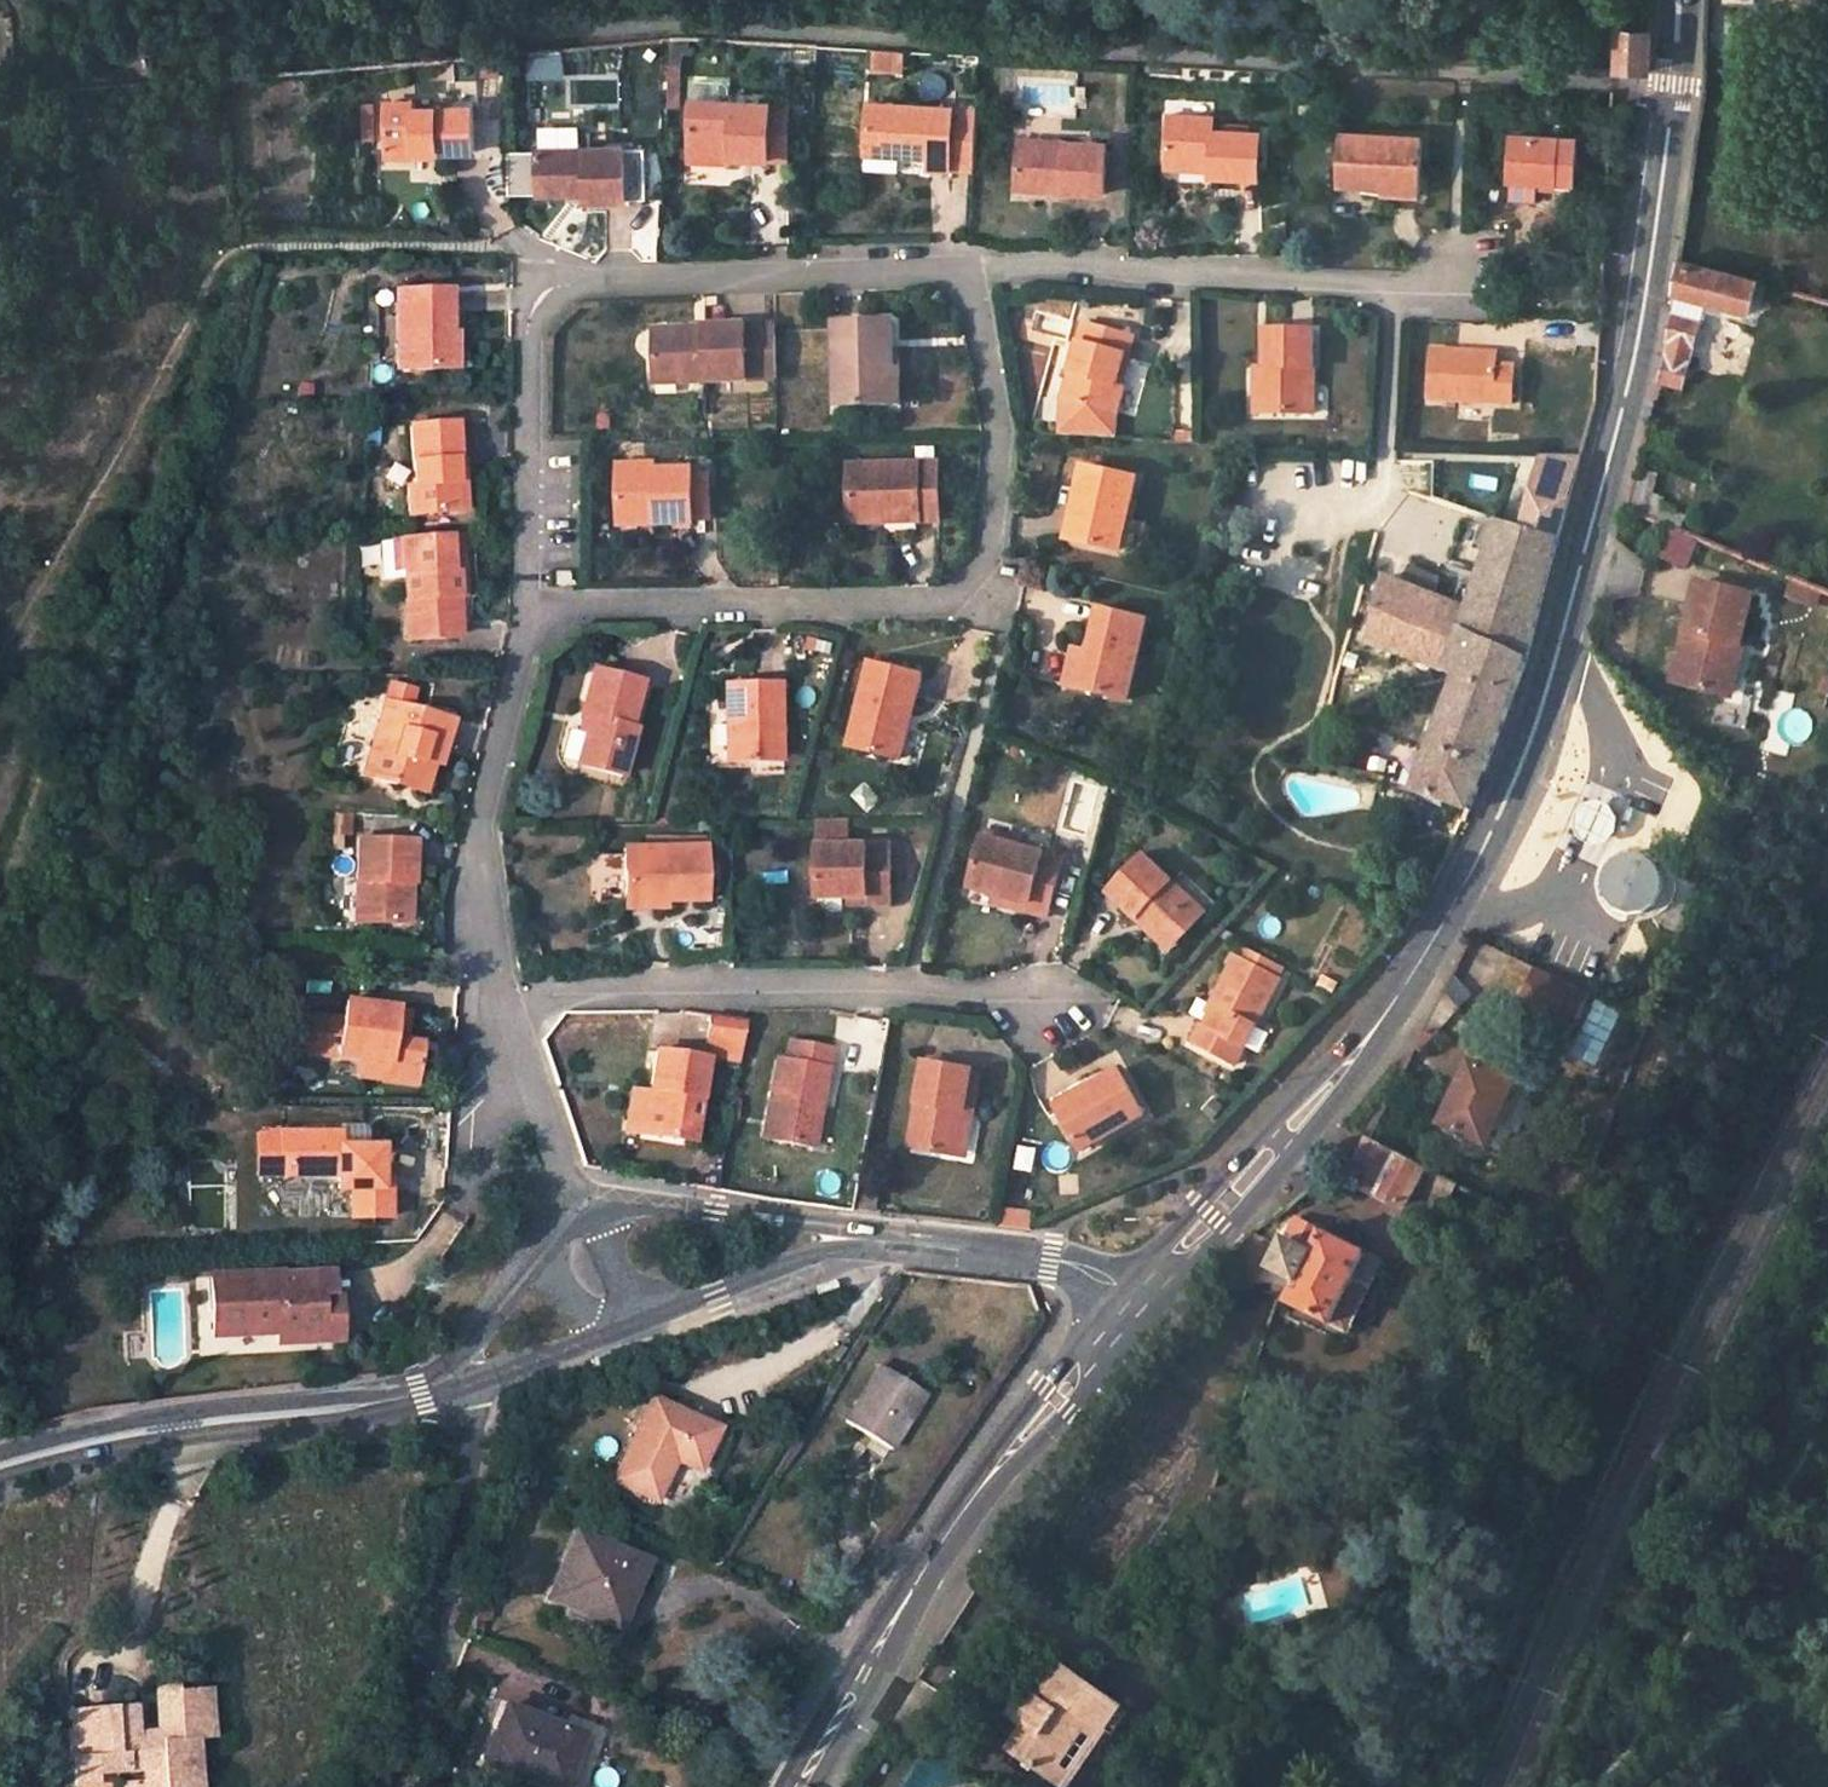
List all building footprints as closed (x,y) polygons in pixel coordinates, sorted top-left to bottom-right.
[(1620,34),(1618,73),(1648,74),(1651,37),(1620,34)] [(902,73),(877,71),(876,91),(901,92),(902,73)] [(670,72),(668,114),(677,114),(680,72),(670,72)] [(788,157),(790,107),(733,105),(733,88),(729,86),(699,85),(698,104),(694,104),(691,153),(732,153),(732,163),(770,164),(770,157),(788,157)] [(903,159),(929,160),(929,167),(950,168),(973,169),(976,113),(953,112),(869,108),(867,157),(903,159)] [(421,112),(389,114),(391,160),(443,159),(481,159),(479,116),(421,119),(421,112)] [(1214,119),(1167,116),(1165,164),(1211,166),(1210,173),(1210,179),(1259,181),(1261,134),(1213,131),(1214,119)] [(363,118),(365,150),(373,150),(373,117),(363,118)] [(540,136),(541,156),(583,155),(582,135),(540,136)] [(1424,139),(1341,135),(1340,187),(1383,188),(1383,184),(1421,186),(1424,139)] [(1511,184),(1539,185),(1556,186),(1556,192),(1576,193),(1578,146),(1560,145),(1561,139),(1513,136),(1511,184)] [(1107,146),(1019,142),(1018,184),(1064,186),(1064,192),(1105,195),(1107,146)] [(541,156),(508,157),(509,200),(568,198),(585,198),(585,207),(648,205),(646,153),(583,155),(541,156)] [(732,167),(732,163),(732,153),(691,153),(691,166),(732,167)] [(903,159),(867,157),(866,173),(902,174),(903,159)] [(392,168),(443,167),(443,159),(391,160),(392,168)] [(1164,171),(1210,173),(1211,166),(1165,164),(1164,171)] [(1018,190),(1064,192),(1064,186),(1018,184),(1018,190)] [(1421,197),(1421,186),(1383,184),(1383,188),(1383,195),(1421,197)] [(585,198),(568,198),(568,207),(585,207),(585,198)] [(1752,313),(1760,282),(1681,261),(1676,296),(1708,304),(1752,313)] [(1766,283),(1764,292),(1770,294),(1773,285),(1766,283)] [(407,287),(404,367),(463,368),(464,328),(456,328),(458,288),(407,287)] [(1704,319),(1708,304),(1676,296),(1673,311),(1704,319)] [(1659,382),(1680,387),(1685,367),(1691,369),(1704,319),(1673,311),(1659,382)] [(891,324),(834,324),(837,408),(886,407),(884,371),(892,371),(891,324)] [(1136,338),(1085,325),(1064,400),(1065,400),(1066,438),(1118,438),(1118,415),(1110,413),(1118,386),(1125,358),(1130,359),(1136,338)] [(701,330),(650,332),(652,377),(702,375),(702,383),(745,382),(774,382),(773,327),(743,326),(701,327),(701,330)] [(1315,332),(1266,331),(1266,370),(1265,414),(1314,416),(1315,332)] [(1499,359),(1434,355),(1430,402),(1514,408),(1516,371),(1498,369),(1499,359)] [(898,370),(892,371),(884,371),(886,407),(899,407),(898,370)] [(1266,370),(1258,370),(1257,415),(1265,414),(1266,370)] [(1125,388),(1118,386),(1110,413),(1118,415),(1125,388)] [(457,511),(456,460),(458,460),(456,421),(413,423),(413,461),(414,483),(406,484),(407,513),(415,512),(457,511)] [(1548,458),(1540,489),(1570,499),(1580,459),(1548,458)] [(464,511),(463,460),(458,460),(456,460),(457,511),(459,511),(464,511)] [(655,524),(694,524),(694,520),(713,520),(713,496),(712,497),(694,497),(694,473),(694,470),(654,471),(654,465),(616,465),(617,519),(656,518),(655,520),(655,524)] [(938,466),(849,467),(850,523),(889,523),(889,516),(918,515),(918,522),(939,522),(938,466)] [(1136,480),(1082,468),(1073,515),(1082,517),(1076,542),(1120,552),(1136,480)] [(694,473),(694,497),(712,497),(713,496),(712,473),(711,473),(694,473)] [(1630,498),(1645,503),(1652,480),(1636,475),(1630,498)] [(1498,523),(1482,574),(1470,612),(1434,597),(1441,581),(1410,568),(1405,587),(1385,578),(1371,644),(1461,677),(1420,776),(1412,772),(1407,786),(1432,796),(1436,797),(1449,802),(1471,811),(1531,656),(1570,499),(1540,489),(1534,487),(1522,533),(1498,523)] [(1681,532),(1685,520),(1665,512),(1660,524),(1681,532)] [(1067,540),(1076,542),(1082,517),(1073,515),(1067,540)] [(451,575),(450,539),(407,540),(383,540),(384,578),(405,578),(406,640),(408,640),(454,640),(453,620),(456,620),(456,575),(451,575)] [(465,621),(465,539),(463,539),(450,539),(451,575),(456,575),(456,620),(465,621)] [(574,573),(557,573),(557,586),(574,585),(574,573)] [(1710,587),(1696,638),(1682,684),(1682,685),(1682,686),(1731,700),(1745,651),(1749,652),(1764,603),(1760,602),(1759,602),(1710,587)] [(1127,702),(1146,622),(1099,611),(1089,653),(1080,690),(1127,702)] [(1089,653),(1074,650),(1066,687),(1080,690),(1089,653)] [(1741,703),(1755,655),(1749,653),(1749,652),(1745,651),(1731,700),(1741,703)] [(918,714),(927,673),(876,661),(856,745),(901,756),(911,712),(918,714)] [(638,683),(592,672),(581,717),(582,717),(589,719),(585,733),(576,766),(620,777),(632,730),(626,728),(638,683)] [(769,762),(769,756),(768,734),(777,734),(776,686),(724,687),(726,763),(769,762)] [(453,723),(386,704),(365,777),(403,788),(410,764),(421,767),(422,763),(433,767),(439,768),(453,723)] [(908,758),(918,714),(911,712),(901,756),(908,758)] [(589,719),(582,717),(579,731),(585,733),(589,719)] [(782,734),(777,734),(768,734),(769,756),(783,756),(782,734)] [(425,794),(433,767),(422,763),(421,767),(410,764),(403,788),(425,794)] [(1432,796),(1429,803),(1446,809),(1449,802),(1436,797),(1432,796)] [(1009,824),(990,819),(986,833),(1005,837),(1009,824)] [(890,847),(851,848),(851,822),(815,823),(815,848),(817,899),(849,899),(867,898),(867,905),(891,905),(890,847)] [(1020,827),(1009,824),(1005,837),(986,833),(985,839),(1015,847),(1020,827)] [(412,838),(361,836),(359,878),(357,921),(408,923),(410,880),(415,880),(417,838),(412,838)] [(1052,918),(1068,862),(1015,847),(985,839),(970,888),(995,895),(1034,905),(1032,913),(1052,918)] [(705,851),(628,851),(629,898),(653,897),(653,904),(706,904),(705,851)] [(1646,857),(1631,856),(1618,862),(1608,872),(1605,887),(1609,900),(1619,911),(1633,915),(1645,914),(1656,908),(1663,897),(1665,882),(1659,867),(1646,857)] [(1208,919),(1145,858),(1109,894),(1139,922),(1147,914),(1181,948),(1208,919)] [(993,902),(1032,913),(1034,905),(995,895),(993,902)] [(654,908),(653,904),(653,897),(629,898),(629,908),(654,908)] [(1173,955),(1181,948),(1147,914),(1139,922),(1173,955)] [(716,927),(699,928),(700,941),(717,940),(716,927)] [(1282,982),(1237,958),(1213,1006),(1216,1007),(1206,1028),(1202,1026),(1193,1045),(1237,1068),(1282,982)] [(1588,990),(1536,967),(1521,1002),(1573,1025),(1588,990)] [(396,1038),(401,1006),(350,999),(347,1016),(310,1011),(304,1050),(364,1059),(392,1064),(390,1080),(390,1081),(419,1086),(420,1084),(425,1042),(411,1040),(396,1038)] [(401,1006),(396,1038),(411,1040),(416,1008),(401,1006)] [(741,1046),(744,1024),(710,1018),(706,1041),(709,1041),(741,1046)] [(739,1058),(741,1046),(709,1041),(707,1052),(739,1058)] [(787,1061),(777,1059),(764,1140),(806,1147),(814,1105),(823,1108),(833,1049),(790,1042),(787,1061)] [(705,1062),(655,1054),(649,1091),(657,1092),(649,1136),(691,1142),(705,1062)] [(361,1077),(390,1081),(390,1080),(392,1064),(364,1059),(362,1076),(361,1077)] [(1517,1082),(1470,1062),(1462,1080),(1467,1083),(1458,1103),(1453,1100),(1442,1125),(1489,1146),(1517,1082)] [(972,1072),(926,1064),(910,1148),(952,1155),(959,1112),(965,1113),(972,1072)] [(1145,1117),(1120,1073),(1089,1091),(1093,1095),(1059,1114),(1080,1153),(1145,1117)] [(1089,1091),(1085,1084),(1051,1103),(1059,1114),(1093,1095),(1089,1091)] [(649,1136),(657,1092),(649,1091),(633,1089),(625,1131),(625,1132),(649,1136)] [(816,1149),(823,1108),(814,1105),(806,1147),(816,1149)] [(958,1156),(965,1113),(959,1112),(952,1155),(958,1156)] [(343,1132),(283,1131),(282,1156),(294,1175),(339,1176),(339,1191),(353,1191),(353,1218),(394,1219),(394,1180),(385,1180),(384,1180),(385,1147),(343,1147),(343,1132)] [(1371,1140),(1350,1179),(1409,1210),(1429,1170),(1371,1140)] [(282,1156),(281,1175),(294,1175),(282,1156)] [(1371,1257),(1298,1222),(1275,1271),(1301,1284),(1291,1305),(1337,1327),(1358,1283),(1371,1257)] [(1227,1291),(1253,1291),(1274,1246),(1254,1237),(1252,1238),(1227,1291)] [(1371,1257),(1358,1283),(1372,1289),(1385,1264),(1371,1257)] [(211,1278),(213,1334),(276,1332),(277,1343),(322,1341),(320,1295),(331,1295),(330,1276),(283,1278),(283,1275),(211,1278)] [(1337,1327),(1350,1334),(1372,1289),(1358,1283),(1337,1327)] [(340,1341),(338,1294),(331,1295),(320,1295),(322,1341),(340,1341)] [(923,1399),(880,1371),(850,1420),(893,1446),(923,1399)] [(717,1430),(655,1399),(616,1479),(655,1499),(675,1460),(698,1470),(717,1430)] [(646,1564),(579,1536),(552,1597),(573,1606),(615,1625),(631,1588),(635,1589),(646,1564)] [(573,1606),(569,1616),(615,1636),(619,1626),(615,1625),(573,1606)] [(1062,1668),(1049,1687),(1039,1701),(1031,1696),(1028,1693),(1012,1717),(1027,1727),(1011,1750),(1065,1786),(1066,1786),(1103,1733),(1096,1729),(1114,1703),(1062,1668)] [(1042,1682),(1031,1696),(1039,1701),(1049,1687),(1042,1682)] [(193,1784),(185,1784),(183,1758),(199,1757),(207,1756),(207,1729),(198,1730),(196,1706),(172,1708),(172,1702),(151,1704),(155,1750),(156,1760),(138,1761),(132,1755),(132,1752),(129,1723),(65,1728),(70,1786),(134,1786),(140,1786),(194,1786),(193,1784)] [(1096,1729),(1103,1733),(1120,1708),(1114,1703),(1096,1729)] [(506,1710),(485,1764),(538,1785),(544,1786),(561,1786),(579,1739),(579,1737),(506,1710)] [(589,1742),(579,1739),(561,1786),(574,1786),(589,1742)] [(155,1750),(132,1752),(132,1755),(138,1761),(156,1760),(155,1750)] [(201,1783),(199,1757),(183,1758),(185,1784),(193,1784),(201,1783)]
